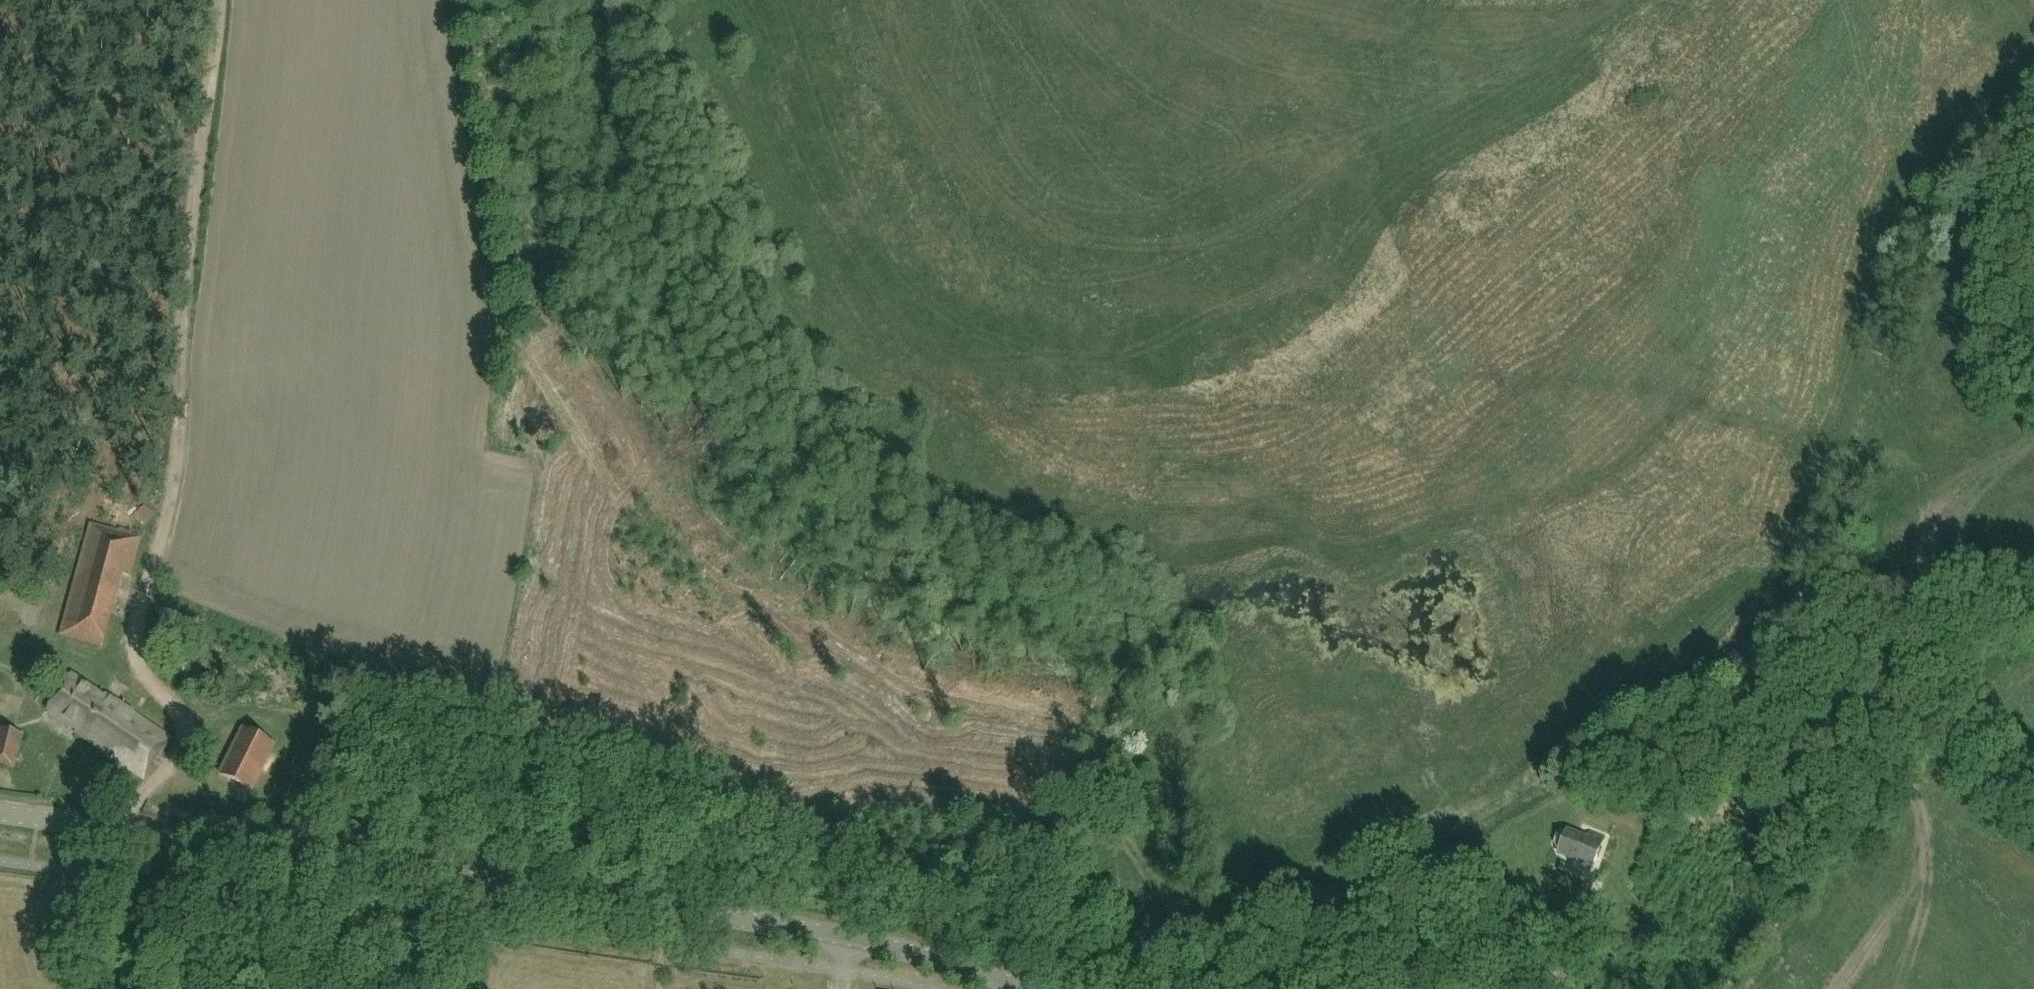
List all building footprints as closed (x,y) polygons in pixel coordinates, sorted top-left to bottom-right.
[(94,509),(61,635),(101,646),(120,573),(128,575),(142,522),(94,509)] [(49,710),(79,730),(77,733),(145,779),(172,740),(103,694),(101,697),(71,677),(49,710)] [(23,735),(0,729),(0,765),(15,769),(23,735)] [(220,774),(250,789),(273,744),(243,729),(220,774)] [(1557,855),(1593,869),(1604,842),(1567,828),(1557,855)] [(1525,988),(1553,988),(1554,988),(1535,974),(1525,988)]
